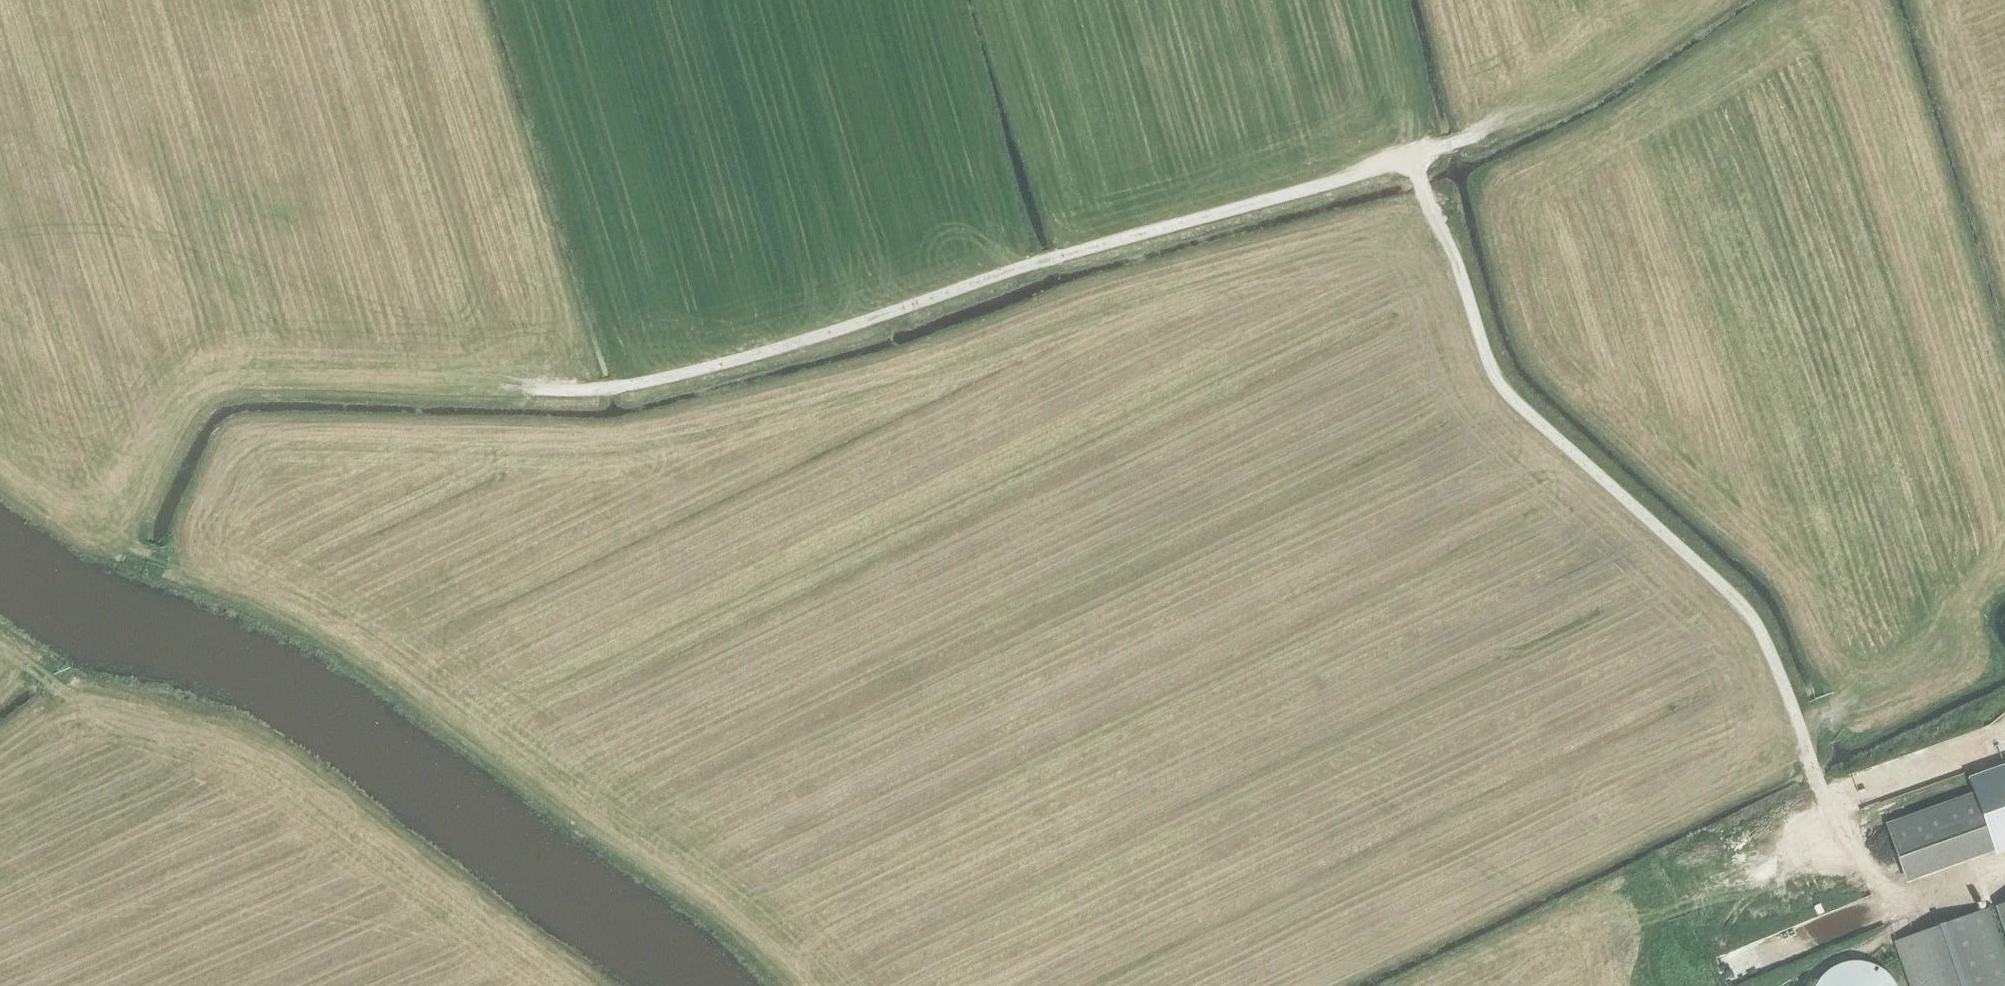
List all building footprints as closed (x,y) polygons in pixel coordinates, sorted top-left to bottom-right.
[(1974,794),(1886,825),(1903,873),(1991,841),(1974,794)] [(1996,906),(2004,932),(2004,903),(1996,906)] [(1989,909),(1895,942),(1911,985),(2004,985),(2004,955),(1989,909)] [(1870,964),(1867,963),(1864,963),(1861,962),(1857,962),(1851,962),(1848,963),(1845,963),(1842,964),(1838,966),(1835,967),(1831,969),(1829,971),(1826,973),(1825,974),(1822,977),(1820,980),(1818,982),(1817,985),(1816,985),(1897,985),(1896,985),(1895,983),(1893,980),(1891,978),(1889,976),(1887,974),(1885,972),(1884,971),(1880,968),(1877,967),(1874,966),(1870,964)]
